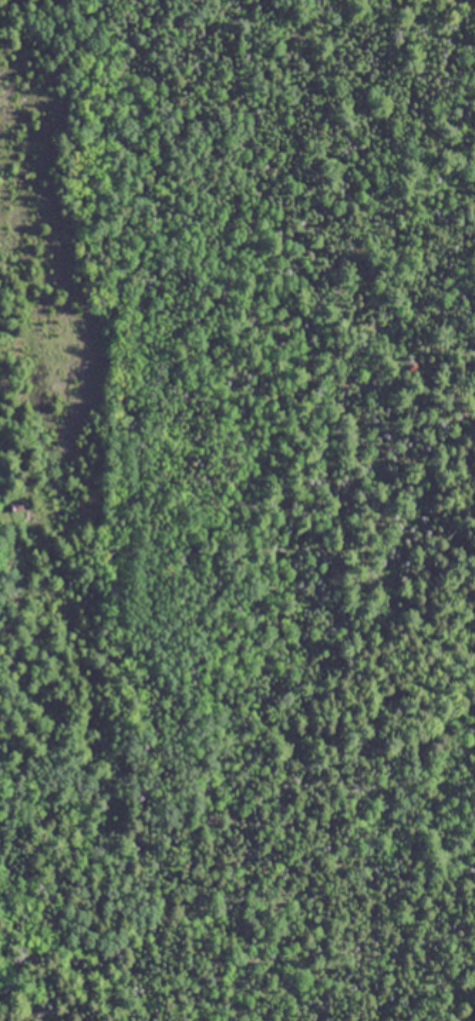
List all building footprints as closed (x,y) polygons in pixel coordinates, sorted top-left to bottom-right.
[(10,502),(12,513),(22,511),(20,500),(10,502)]
